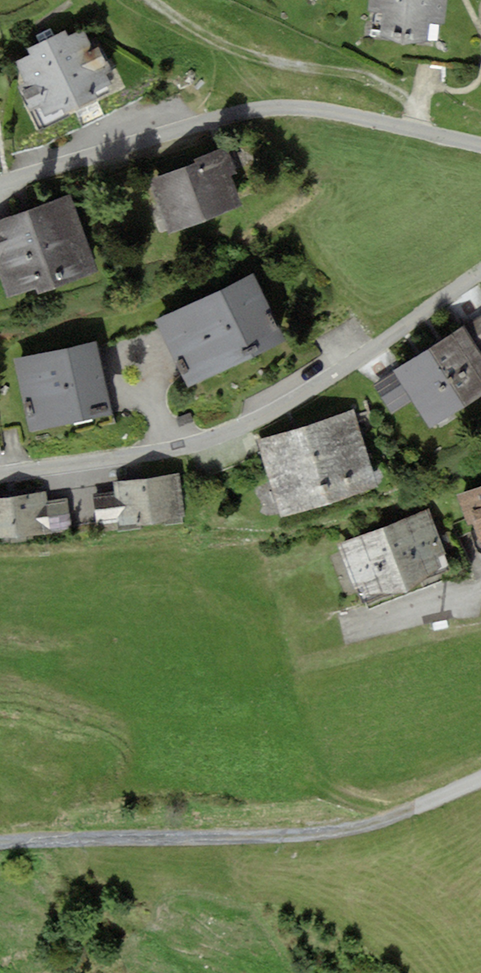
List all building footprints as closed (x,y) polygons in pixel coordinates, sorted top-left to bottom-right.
[(368,37),(443,46),(449,0),(372,0),(368,37)] [(92,26),(18,63),(45,119),(120,83),(92,26)] [(221,150),(150,176),(170,232),(242,206),(221,150)] [(13,297),(96,267),(70,194),(0,220),(0,263),(1,263),(13,297)] [(160,319),(193,382),(288,334),(256,270),(160,319)] [(397,370),(430,423),(480,392),(480,353),(466,328),(397,370)] [(97,340),(15,357),(31,431),(112,414),(97,340)] [(348,412),(259,440),(282,515),(372,487),(348,412)] [(117,494),(93,496),(97,525),(120,522),(121,530),(190,522),(184,474),(115,482),(117,494)] [(461,494),(480,549),(480,487),(461,494)] [(68,501),(47,501),(46,491),(0,498),(0,547),(53,539),(52,529),(68,529),(68,501)] [(430,509),(340,543),(359,592),(408,591),(448,558),(430,509)]
